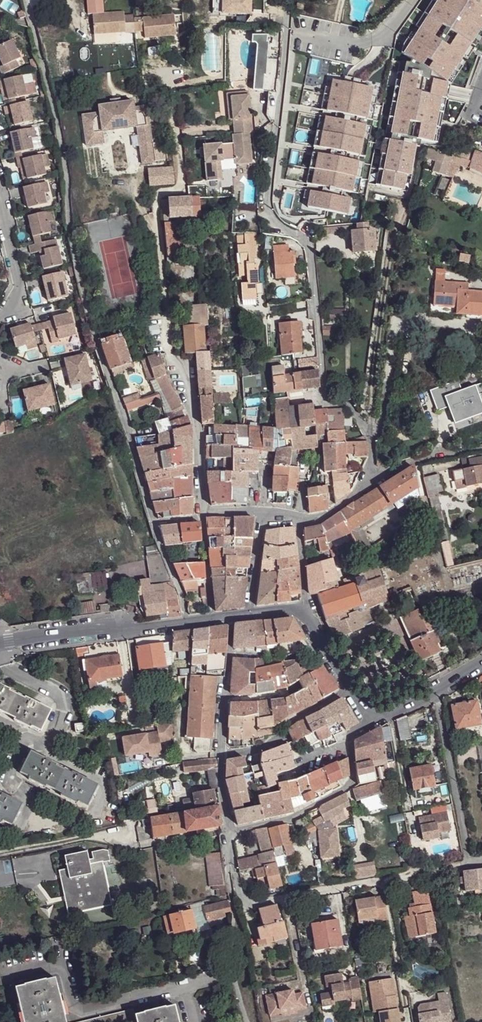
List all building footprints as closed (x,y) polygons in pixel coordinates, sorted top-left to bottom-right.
[(377,185),(404,190),(413,145),(421,147),(422,140),(438,143),(450,85),(481,35),(481,0),(432,0),(403,45),(377,185)] [(93,32),(125,30),(125,21),(124,10),(92,12),(93,32)] [(134,20),(135,29),(144,28),(144,35),(165,34),(174,33),(175,33),(174,13),(143,16),(143,19),(134,20)] [(125,30),(135,29),(134,20),(125,21),(125,30)] [(264,91),(270,35),(254,33),(253,43),(258,43),(254,90),(264,91)] [(11,42),(0,47),(0,64),(2,67),(0,68),(0,75),(1,76),(18,68),(15,61),(19,59),(11,42)] [(14,99),(25,96),(21,77),(0,82),(0,90),(5,90),(7,101),(14,99)] [(379,90),(333,82),(308,207),(354,216),(379,90)] [(233,99),(252,96),(251,92),(229,95),(232,121),(236,120),(233,99)] [(236,120),(237,135),(252,133),(256,133),(252,96),(233,99),(236,120)] [(101,110),(102,113),(84,115),(87,143),(105,141),(103,130),(103,126),(138,122),(138,126),(139,135),(152,134),(150,119),(149,117),(148,115),(146,113),(144,112),(142,111),(140,110),(138,109),(136,109),(136,106),(135,99),(123,101),(113,102),(100,104),(101,110)] [(27,103),(16,106),(9,107),(3,109),(5,116),(10,115),(13,126),(31,122),(27,103)] [(148,104),(136,106),(136,109),(138,109),(140,110),(142,111),(144,112),(146,113),(148,115),(149,117),(150,119),(148,104)] [(14,154),(20,152),(32,150),(30,139),(35,138),(33,129),(9,134),(14,154)] [(218,161),(223,161),(238,159),(238,165),(255,163),(252,133),(237,135),(235,135),(236,144),(206,147),(210,181),(220,180),(218,161)] [(152,134),(139,135),(142,163),(155,162),(152,134)] [(481,174),(481,155),(473,152),(472,155),(454,148),(450,158),(460,164),(481,174)] [(444,156),(429,150),(424,158),(435,162),(432,172),(452,177),(460,164),(450,158),(444,156)] [(40,156),(22,160),(16,162),(18,169),(23,168),(26,179),(44,175),(40,156)] [(173,167),(148,168),(149,185),(175,184),(173,167)] [(23,168),(18,169),(20,181),(26,179),(23,168)] [(451,179),(440,175),(433,192),(442,197),(451,179)] [(48,191),(46,182),(22,188),(27,208),(45,203),(42,192),(48,191)] [(177,199),(168,199),(168,206),(169,218),(200,217),(200,214),(207,214),(206,202),(199,202),(199,198),(177,199)] [(161,206),(164,225),(170,225),(169,218),(168,206),(161,206)] [(32,236),(38,235),(49,232),(47,221),(52,220),(50,211),(27,216),(32,236)] [(164,225),(167,257),(173,257),(174,265),(182,264),(180,246),(176,247),(174,224),(170,225),(164,225)] [(362,224),(358,225),(358,233),(368,232),(368,224),(362,224)] [(242,294),(256,293),(255,282),(258,282),(257,269),(254,269),(254,264),(254,259),(256,259),(255,247),(257,233),(246,232),(246,245),(237,245),(239,263),(238,263),(239,275),(247,275),(247,282),(241,283),(242,294)] [(368,232),(358,233),(352,233),(353,252),(375,251),(374,232),(368,232)] [(125,235),(99,240),(112,298),(139,293),(125,235)] [(55,239),(40,242),(34,244),(29,245),(30,253),(38,251),(42,250),(43,255),(40,256),(42,268),(61,264),(55,239)] [(289,252),(274,253),(276,279),(294,277),(293,260),(295,260),(295,252),(289,252)] [(66,295),(61,272),(47,275),(48,282),(43,283),(47,300),(66,295)] [(435,282),(434,294),(438,294),(437,306),(457,307),(456,315),(481,316),(481,293),(468,292),(468,284),(435,282)] [(207,309),(206,305),(199,306),(195,309),(196,321),(200,323),(200,326),(203,326),(208,325),(207,320),(208,320),(207,309)] [(326,319),(344,317),(343,308),(325,310),(326,319)] [(45,321),(47,327),(50,341),(58,340),(57,337),(75,333),(70,312),(51,316),(52,319),(45,321)] [(297,335),(297,322),(280,322),(282,354),(301,353),(300,337),(300,335),(297,335)] [(36,345),(31,329),(29,323),(9,329),(15,347),(25,344),(26,349),(36,345)] [(186,354),(196,354),(205,353),(203,326),(200,326),(194,326),(185,327),(186,354)] [(106,356),(111,370),(129,364),(131,363),(120,334),(119,334),(100,340),(106,356)] [(205,353),(196,354),(198,372),(200,397),(212,397),(212,392),(210,370),(209,353),(205,353)] [(159,393),(161,399),(166,414),(182,410),(183,411),(184,410),(181,406),(166,374),(161,354),(141,360),(149,382),(150,382),(155,395),(159,393)] [(91,381),(84,355),(64,359),(70,386),(91,381)] [(318,366),(318,358),(298,361),(299,368),(318,366)] [(129,364),(111,370),(113,376),(122,373),(121,370),(131,367),(129,364)] [(272,368),(273,378),(285,376),(284,366),(272,368)] [(320,387),(318,372),(300,374),(303,390),(320,387)] [(286,392),(303,390),(300,374),(295,375),(285,376),(273,378),(274,393),(286,392)] [(242,378),(243,388),(255,387),(254,377),(242,378)] [(325,380),(326,390),(333,389),(333,380),(325,380)] [(480,384),(462,391),(458,382),(430,391),(437,411),(450,407),(455,420),(481,410),(481,408),(478,397),(481,395),(481,390),(480,384)] [(53,406),(49,385),(23,391),(28,413),(53,406)] [(339,400),(348,400),(348,389),(339,390),(339,400)] [(239,393),(212,392),(212,397),(213,403),(240,403),(239,393)] [(139,400),(124,405),(126,412),(146,404),(144,399),(154,396),(156,401),(161,399),(159,393),(155,395),(139,400)] [(122,401),(124,405),(139,400),(137,396),(122,401)] [(146,404),(156,401),(154,396),(144,399),(146,404)] [(202,424),(205,424),(214,424),(213,403),(212,397),(200,397),(202,424)] [(274,400),(276,430),(277,430),(291,428),(290,409),(288,398),(274,400)] [(321,436),(328,435),(329,431),(330,431),(325,411),(314,412),(314,406),(298,408),(299,427),(304,427),(315,426),(316,435),(321,434),(321,436)] [(290,409),(291,428),(299,427),(298,408),(290,409)] [(325,411),(330,431),(344,430),(347,409),(325,411)] [(328,444),(335,444),(344,444),(344,442),(367,442),(358,425),(348,409),(347,409),(344,430),(330,431),(329,431),(328,435),(328,444)] [(167,418),(168,423),(185,418),(183,411),(182,410),(166,414),(167,418)] [(191,425),(187,417),(185,418),(168,423),(171,431),(191,425)] [(158,434),(171,431),(168,423),(167,418),(154,422),(158,434)] [(236,426),(214,424),(214,426),(215,435),(237,437),(236,426)] [(161,453),(164,471),(192,465),(192,450),(191,425),(171,431),(176,449),(161,453)] [(242,427),(236,426),(237,437),(237,448),(250,449),(250,427),(242,427)] [(250,427),(250,449),(256,450),(256,451),(260,451),(260,450),(261,450),(262,429),(259,428),(250,427)] [(299,427),(291,428),(292,447),(292,450),(299,450),(304,450),(319,448),(319,446),(324,445),(324,444),(328,444),(328,435),(321,436),(321,434),(316,435),(305,436),(304,427),(299,427)] [(276,452),(274,466),(290,467),(291,457),(292,450),(292,447),(291,428),(277,430),(277,431),(277,436),(277,450),(276,452)] [(270,451),(271,452),(276,452),(277,450),(277,436),(270,436),(270,429),(262,429),(261,450),(270,451)] [(137,447),(145,475),(164,471),(161,453),(176,449),(171,431),(158,434),(160,444),(157,445),(137,447)] [(134,437),(137,447),(157,445),(155,435),(134,437)] [(209,435),(206,436),(207,445),(217,446),(215,435),(209,435)] [(237,448),(237,437),(215,435),(217,446),(233,448),(237,448)] [(335,444),(336,470),(346,470),(346,459),(368,458),(367,442),(344,442),(344,444),(335,444)] [(330,473),(332,473),(336,472),(336,470),(335,444),(328,444),(324,444),(324,445),(324,458),(324,464),(325,472),(326,472),(330,473)] [(233,459),(233,448),(217,446),(207,445),(207,459),(233,459)] [(324,458),(324,445),(319,446),(319,448),(304,450),(309,454),(309,460),(312,460),(312,461),(313,461),(318,461),(318,458),(324,458)] [(237,448),(233,448),(233,459),(233,473),(247,473),(258,473),(257,461),(256,451),(256,450),(250,449),(237,448)] [(263,461),(270,462),(271,452),(270,451),(261,450),(260,450),(260,451),(256,451),(257,461),(263,461)] [(299,450),(292,450),(291,457),(299,458),(299,450)] [(467,459),(469,469),(481,467),(481,456),(467,459)] [(299,458),(291,457),(290,467),(298,467),(299,458)] [(233,459),(207,459),(208,473),(231,473),(233,473),(233,459)] [(145,475),(150,493),(172,489),(173,479),(192,477),(192,465),(164,471),(145,475)] [(290,467),(274,466),(274,476),(289,478),(290,467)] [(298,467),(290,467),(289,478),(288,489),(295,490),(297,481),(298,467)] [(413,467),(360,501),(370,517),(418,488),(413,467)] [(463,470),(465,479),(467,488),(481,485),(481,467),(469,469),(463,470)] [(334,496),(350,492),(347,474),(346,474),(346,470),(336,470),(336,472),(332,473),(333,486),(334,496)] [(465,479),(463,470),(453,472),(455,481),(465,479)] [(325,487),(326,487),(331,486),(333,486),(332,473),(330,473),(326,472),(325,472),(325,487)] [(230,484),(231,473),(208,473),(209,484),(230,484)] [(247,473),(233,473),(231,473),(230,484),(231,488),(247,488),(247,473)] [(287,493),(288,489),(289,478),(274,476),(273,493),(287,493)] [(424,479),(428,499),(438,497),(442,496),(438,476),(424,479)] [(174,500),(192,497),(192,477),(173,479),(172,489),(174,500)] [(231,488),(230,484),(209,484),(212,506),(226,506),(226,498),(230,498),(231,488)] [(328,511),(326,487),(325,487),(308,489),(308,497),(309,513),(312,514),(328,511)] [(247,488),(231,488),(230,498),(226,498),(226,506),(247,504),(247,488)] [(419,493),(418,488),(370,517),(353,528),(355,533),(419,493)] [(150,493),(153,503),(174,500),(172,489),(150,493)] [(343,499),(350,492),(334,496),(335,505),(343,499)] [(286,504),(287,493),(273,493),(273,500),(273,504),(286,504)] [(192,516),(192,497),(174,500),(153,503),(156,514),(157,514),(172,513),(172,518),(192,516)] [(428,499),(434,526),(445,524),(438,497),(428,499)] [(360,501),(341,513),(347,523),(345,525),(348,532),(353,528),(370,517),(360,501)] [(347,523),(341,513),(320,527),(326,544),(327,543),(349,533),(348,532),(345,525),(347,523)] [(209,538),(224,538),(223,518),(206,519),(209,538)] [(233,538),(233,519),(223,518),(224,538),(233,538)] [(255,519),(233,519),(233,538),(252,537),(255,519)] [(182,543),(187,543),(202,541),(201,523),(180,524),(182,543)] [(165,546),(182,543),(180,524),(159,527),(165,546)] [(266,531),(264,546),(278,548),(278,549),(296,545),(294,527),(281,528),(266,531)] [(319,553),(329,550),(327,543),(326,544),(320,527),(304,530),(305,543),(317,541),(318,548),(319,553)] [(349,533),(352,537),(357,534),(355,533),(353,528),(348,532),(349,533)] [(357,548),(364,549),(357,534),(352,537),(353,540),(352,541),(356,547),(357,548)] [(251,547),(252,537),(233,538),(233,543),(223,544),(224,548),(251,547)] [(233,543),(233,538),(224,538),(209,538),(210,549),(224,548),(223,544),(233,543)] [(305,543),(305,550),(318,548),(317,541),(305,543)] [(331,558),(356,547),(352,541),(330,551),(329,552),(330,553),(331,558)] [(447,566),(454,565),(448,541),(441,543),(447,566)] [(264,546),(262,559),(279,561),(297,555),(296,545),(278,549),(278,548),(264,546)] [(251,547),(224,548),(225,557),(226,558),(249,557),(251,547)] [(225,557),(224,548),(210,549),(211,558),(225,557)] [(186,564),(203,562),(202,549),(186,552),(186,564)] [(170,580),(159,554),(144,557),(148,583),(151,583),(163,581),(170,580)] [(277,572),(298,567),(297,555),(279,561),(277,572)] [(226,569),(226,558),(225,557),(211,558),(212,569),(226,569)] [(248,569),(249,557),(226,558),(226,569),(226,579),(235,578),(235,569),(248,569)] [(260,573),(277,574),(277,572),(279,561),(262,559),(260,573)] [(337,580),(331,560),(307,567),(308,592),(309,593),(311,594),(316,593),(325,590),(323,585),(336,581),(337,580)] [(205,581),(203,562),(186,564),(173,564),(181,583),(196,582),(205,581)] [(299,589),(298,567),(277,572),(277,574),(276,602),(290,601),(289,590),(299,589)] [(387,592),(379,569),(379,567),(359,574),(361,578),(362,578),(364,584),(358,587),(356,580),(354,576),(351,577),(350,576),(349,576),(348,576),(347,577),(347,578),(344,579),(346,587),(339,589),(336,581),(323,585),(325,590),(316,593),(322,612),(325,617),(325,619),(327,621),(338,616),(340,621),(349,617),(348,613),(347,609),(354,607),(363,603),(364,605),(365,605),(366,605),(364,601),(384,593),(387,592)] [(213,579),(226,579),(226,569),(212,569),(213,579)] [(246,577),(248,569),(235,569),(235,578),(246,577)] [(103,571),(87,573),(90,591),(106,589),(103,571)] [(90,591),(87,573),(73,575),(76,593),(90,591)] [(256,605),(276,602),(277,574),(260,573),(256,605)] [(243,607),(246,577),(235,578),(226,579),(213,579),(216,611),(224,610),(243,607)] [(361,578),(356,580),(358,587),(364,584),(362,578),(361,578)] [(166,612),(167,616),(178,614),(176,594),(170,580),(163,581),(164,589),(153,591),(141,593),(142,600),(144,614),(166,612)] [(164,589),(163,581),(151,583),(153,591),(164,589)] [(183,587),(186,593),(197,592),(196,582),(181,583),(183,587)] [(151,583),(148,583),(139,585),(141,593),(153,591),(151,583)] [(395,588),(387,592),(389,597),(397,593),(395,588)] [(300,598),(299,589),(289,590),(290,601),(298,600),(299,599),(300,598)] [(388,600),(387,598),(384,593),(364,601),(366,605),(365,605),(366,608),(367,609),(377,605),(388,600)] [(98,610),(107,608),(106,602),(97,603),(98,610)] [(362,609),(366,608),(365,605),(364,605),(363,603),(354,607),(355,611),(358,610),(359,611),(360,611),(360,612),(361,611),(362,611),(362,610),(362,609)] [(383,619),(377,605),(367,609),(373,623),(383,619)] [(338,616),(327,621),(331,628),(337,638),(373,623),(367,609),(366,608),(362,609),(362,610),(362,611),(361,611),(360,612),(360,611),(359,611),(358,610),(355,611),(354,607),(347,609),(348,613),(349,617),(340,621),(338,616)] [(456,621),(453,610),(435,614),(437,618),(440,625),(456,621)] [(421,618),(418,611),(417,611),(407,616),(400,619),(411,643),(428,635),(427,633),(422,620),(421,618)] [(292,618),(273,620),(277,645),(305,641),(292,618)] [(432,618),(422,620),(427,633),(430,632),(441,628),(440,625),(437,618),(432,618)] [(273,620),(264,621),(266,646),(277,645),(273,620)] [(255,622),(256,647),(266,646),(264,621),(255,622)] [(234,649),(256,647),(255,622),(235,624),(234,649)] [(226,625),(208,628),(207,654),(226,652),(228,626),(226,625)] [(208,628),(193,630),(192,649),(191,663),(194,664),(207,664),(207,654),(208,628)] [(193,630),(174,633),(173,642),(173,652),(192,649),(193,630)] [(430,632),(427,633),(428,635),(411,643),(420,662),(440,653),(438,649),(435,641),(430,632)] [(305,641),(277,645),(278,654),(279,658),(295,654),(306,653),(310,651),(305,641)] [(117,642),(88,647),(90,660),(101,658),(101,657),(110,656),(110,657),(119,655),(117,642)] [(166,666),(172,665),(173,652),(173,642),(163,643),(166,666)] [(166,666),(163,643),(137,647),(140,670),(166,666)] [(82,661),(90,660),(88,647),(72,649),(74,662),(82,661)] [(207,664),(207,672),(225,670),(226,652),(207,654),(207,664)] [(295,654),(296,662),(307,660),(306,653),(295,654)] [(123,677),(119,655),(110,657),(110,656),(101,657),(101,658),(90,660),(91,670),(86,671),(87,671),(88,682),(123,677)] [(261,661),(234,658),(232,672),(255,670),(263,669),(262,663),(261,661)] [(84,672),(87,671),(86,671),(91,670),(90,660),(82,661),(84,672)] [(307,660),(296,662),(297,670),(308,665),(307,660)] [(265,663),(262,663),(263,669),(281,665),(281,664),(281,661),(272,661),(265,663)] [(296,662),(281,664),(281,665),(285,676),(290,687),(297,683),(300,681),(299,679),(297,670),(296,662)] [(281,665),(263,669),(255,670),(256,683),(285,676),(281,665)] [(308,665),(297,670),(299,679),(307,675),(311,673),(308,665)] [(313,685),(327,677),(321,667),(311,673),(307,675),(312,686),(313,685)] [(235,695),(257,693),(256,683),(255,670),(232,672),(231,693),(235,695)] [(216,676),(193,675),(190,706),(213,708),(216,676)] [(300,681),(304,689),(313,704),(321,699),(313,685),(312,686),(307,675),(299,679),(300,681)] [(180,689),(178,677),(178,676),(164,677),(165,691),(180,689)] [(256,683),(257,693),(279,690),(287,689),(290,687),(285,676),(256,683)] [(328,676),(327,677),(313,685),(321,699),(336,690),(329,676),(328,676)] [(10,690),(0,685),(0,711),(15,719),(14,720),(31,728),(31,727),(41,732),(51,710),(25,698),(25,699),(9,691),(10,690)] [(301,691),(286,699),(294,714),(313,704),(304,689),(301,691)] [(25,698),(10,690),(9,691),(25,699),(25,698)] [(280,699),(269,701),(271,717),(273,727),(278,723),(283,721),(294,714),(286,699),(280,699)] [(331,705),(317,712),(325,726),(339,720),(346,731),(356,725),(341,700),(335,703),(331,705)] [(269,701),(257,703),(257,718),(271,717),(269,701)] [(456,730),(481,725),(476,701),(451,706),(456,730)] [(229,702),(229,717),(256,718),(257,718),(257,703),(229,702)] [(194,737),(211,738),(213,708),(190,706),(188,736),(194,737)] [(325,726),(317,712),(311,716),(302,721),(296,724),(304,737),(315,732),(325,726)] [(406,716),(396,720),(400,741),(410,739),(409,731),(406,716)] [(256,718),(229,717),(228,739),(244,740),(251,739),(254,738),(257,738),(256,718)] [(271,717),(257,718),(256,718),(257,738),(262,736),(273,734),(273,727),(271,717)] [(339,735),(346,731),(339,720),(325,726),(329,735),(333,735),(338,733),(339,735)] [(147,734),(123,738),(126,756),(149,752),(153,752),(154,755),(163,754),(161,742),(173,740),(173,723),(157,725),(159,736),(147,738),(147,734)] [(281,730),(280,726),(278,723),(273,727),(273,734),(281,730)] [(75,734),(85,732),(83,724),(74,725),(75,734)] [(291,742),(304,737),(296,724),(286,731),(291,741),(291,742)] [(371,733),(355,742),(355,755),(356,765),(356,768),(357,771),(358,778),(359,785),(374,782),(372,768),(371,763),(377,762),(378,767),(387,765),(387,763),(393,762),(393,758),(386,725),(381,728),(375,731),(371,733)] [(481,725),(456,730),(459,743),(481,738),(481,727),(481,725)] [(322,740),(330,736),(329,735),(325,726),(315,732),(320,741),(322,740)] [(309,746),(320,741),(315,732),(304,737),(309,746)] [(326,747),(333,744),(330,736),(322,740),(326,747)] [(197,753),(210,752),(211,738),(194,737),(194,749),(197,753)] [(259,765),(268,788),(279,786),(278,784),(275,774),(289,772),(294,769),(285,743),(260,754),(259,765)] [(56,766),(57,765),(31,752),(20,773),(30,778),(29,779),(46,788),(47,786),(62,794),(61,796),(77,804),(78,802),(88,807),(98,786),(72,773),(72,774),(56,766)] [(244,758),(226,761),(226,764),(226,767),(225,780),(227,786),(229,796),(234,811),(241,810),(260,806),(258,797),(259,797),(256,790),(257,789),(268,788),(259,765),(250,768),(249,766),(245,767),(244,758)] [(324,767),(305,776),(314,801),(324,796),(340,787),(337,781),(340,780),(343,779),(347,777),(347,776),(348,776),(349,775),(349,774),(350,773),(348,758),(325,768),(324,767)] [(208,769),(209,769),(218,768),(218,759),(210,760),(183,763),(184,772),(208,769)] [(72,773),(57,765),(56,766),(72,774),(72,773)] [(413,790),(435,786),(431,766),(409,770),(413,790)] [(218,789),(218,768),(209,769),(208,769),(211,790),(218,789)] [(296,780),(284,782),(292,809),(293,809),(314,801),(305,776),(296,780)] [(391,787),(389,779),(380,780),(381,782),(383,789),(391,787)] [(260,806),(264,820),(294,812),(293,809),(292,809),(284,782),(278,784),(279,786),(281,792),(270,794),(259,797),(258,797),(260,806)] [(387,806),(383,789),(381,782),(353,790),(356,801),(361,800),(362,802),(359,803),(360,806),(365,805),(367,812),(387,806)] [(279,786),(268,788),(270,794),(281,792),(279,786)] [(256,790),(259,797),(270,794),(268,788),(257,789),(256,790)] [(218,789),(211,790),(210,790),(193,793),(194,797),(196,807),(217,803),(219,803),(218,789)] [(2,822),(3,820),(13,826),(23,805),(0,793),(0,821),(2,822)] [(318,809),(308,814),(304,818),(305,818),(306,818),(307,818),(311,822),(312,823),(315,829),(318,832),(319,838),(321,858),(338,856),(335,828),(332,829),(331,824),(329,818),(344,813),(342,808),(350,805),(346,793),(322,805),(320,807),(318,809)] [(186,808),(196,807),(194,797),(184,799),(186,808)] [(408,799),(401,800),(403,809),(410,807),(408,799)] [(238,825),(264,820),(260,806),(241,810),(234,811),(238,825)] [(220,827),(218,808),(149,820),(150,827),(151,830),(152,838),(220,827)] [(447,812),(419,818),(423,841),(434,839),(433,834),(438,833),(450,831),(447,812)] [(344,813),(329,818),(331,824),(345,819),(344,813)] [(303,842),(319,838),(318,832),(315,829),(312,823),(311,822),(302,824),(300,819),(297,821),(296,825),(299,839),(302,838),(303,842)] [(149,820),(140,821),(142,828),(150,827),(149,820)] [(287,825),(269,829),(274,849),(282,847),(292,845),(287,825)] [(263,867),(276,864),(267,830),(267,828),(256,830),(257,835),(261,854),(258,855),(260,868),(263,867)] [(240,835),(239,837),(243,840),(257,835),(256,830),(251,831),(247,833),(240,835)] [(294,855),(292,845),(282,847),(284,855),(288,855),(289,856),(294,855)] [(284,855),(282,847),(274,849),(276,857),(284,855)] [(99,852),(86,854),(88,864),(101,861),(99,852)] [(88,864),(86,854),(86,853),(64,857),(66,869),(58,871),(67,913),(110,904),(102,861),(101,861),(88,864)] [(221,855),(221,854),(206,856),(207,863),(222,862),(221,855)] [(223,866),(222,862),(207,863),(210,888),(212,887),(226,886),(225,885),(224,877),(223,866)] [(352,866),(354,879),(376,875),(373,862),(352,866)] [(269,889),(282,886),(276,864),(263,867),(268,885),(269,889)] [(260,868),(250,870),(253,878),(256,878),(259,887),(268,885),(263,867),(260,868)] [(464,871),(464,877),(461,877),(462,883),(465,883),(466,891),(476,890),(476,892),(481,892),(481,889),(481,869),(464,871)] [(227,895),(226,886),(212,887),(212,891),(218,891),(219,898),(227,895)] [(412,918),(416,938),(437,934),(429,890),(413,893),(415,904),(416,908),(411,909),(409,909),(410,918),(412,918)] [(376,916),(377,920),(388,919),(384,896),(355,901),(358,920),(376,916)] [(229,907),(227,901),(204,907),(207,920),(224,917),(224,912),(230,912),(229,907)] [(281,922),(276,905),(258,910),(262,927),(256,929),(259,941),(256,941),(257,946),(273,942),(287,939),(283,922),(281,922)] [(204,907),(191,910),(195,928),(196,931),(208,928),(207,920),(204,907)] [(191,910),(169,915),(174,933),(195,928),(191,910)] [(174,933),(169,915),(163,916),(168,935),(174,933)] [(359,924),(377,920),(376,916),(358,920),(359,924)] [(409,939),(416,938),(412,918),(410,918),(405,919),(409,939)] [(321,940),(323,950),(343,947),(338,919),(311,924),(314,941),(321,940)] [(316,951),(323,950),(321,940),(314,941),(316,951)] [(361,999),(357,977),(347,979),(349,985),(342,987),(340,973),(324,976),(326,987),(330,987),(331,992),(319,994),(321,1007),(334,1005),(333,1001),(351,998),(351,1001),(361,999)] [(370,981),(375,1011),(379,1010),(381,1021),(400,1021),(392,977),(370,981)] [(55,979),(16,988),(24,1021),(65,1021),(55,979)] [(291,991),(263,997),(267,1017),(279,1015),(278,1011),(293,1008),(294,1011),(304,1009),(301,994),(291,995),(291,991)] [(451,1021),(446,992),(438,994),(439,1001),(421,1004),(418,1008),(419,1014),(418,1014),(419,1021),(444,1021),(451,1021)] [(136,1021),(178,1021),(175,1008),(135,1017),(136,1021)] [(135,1017),(133,1011),(85,1021),(136,1021),(135,1017)]
